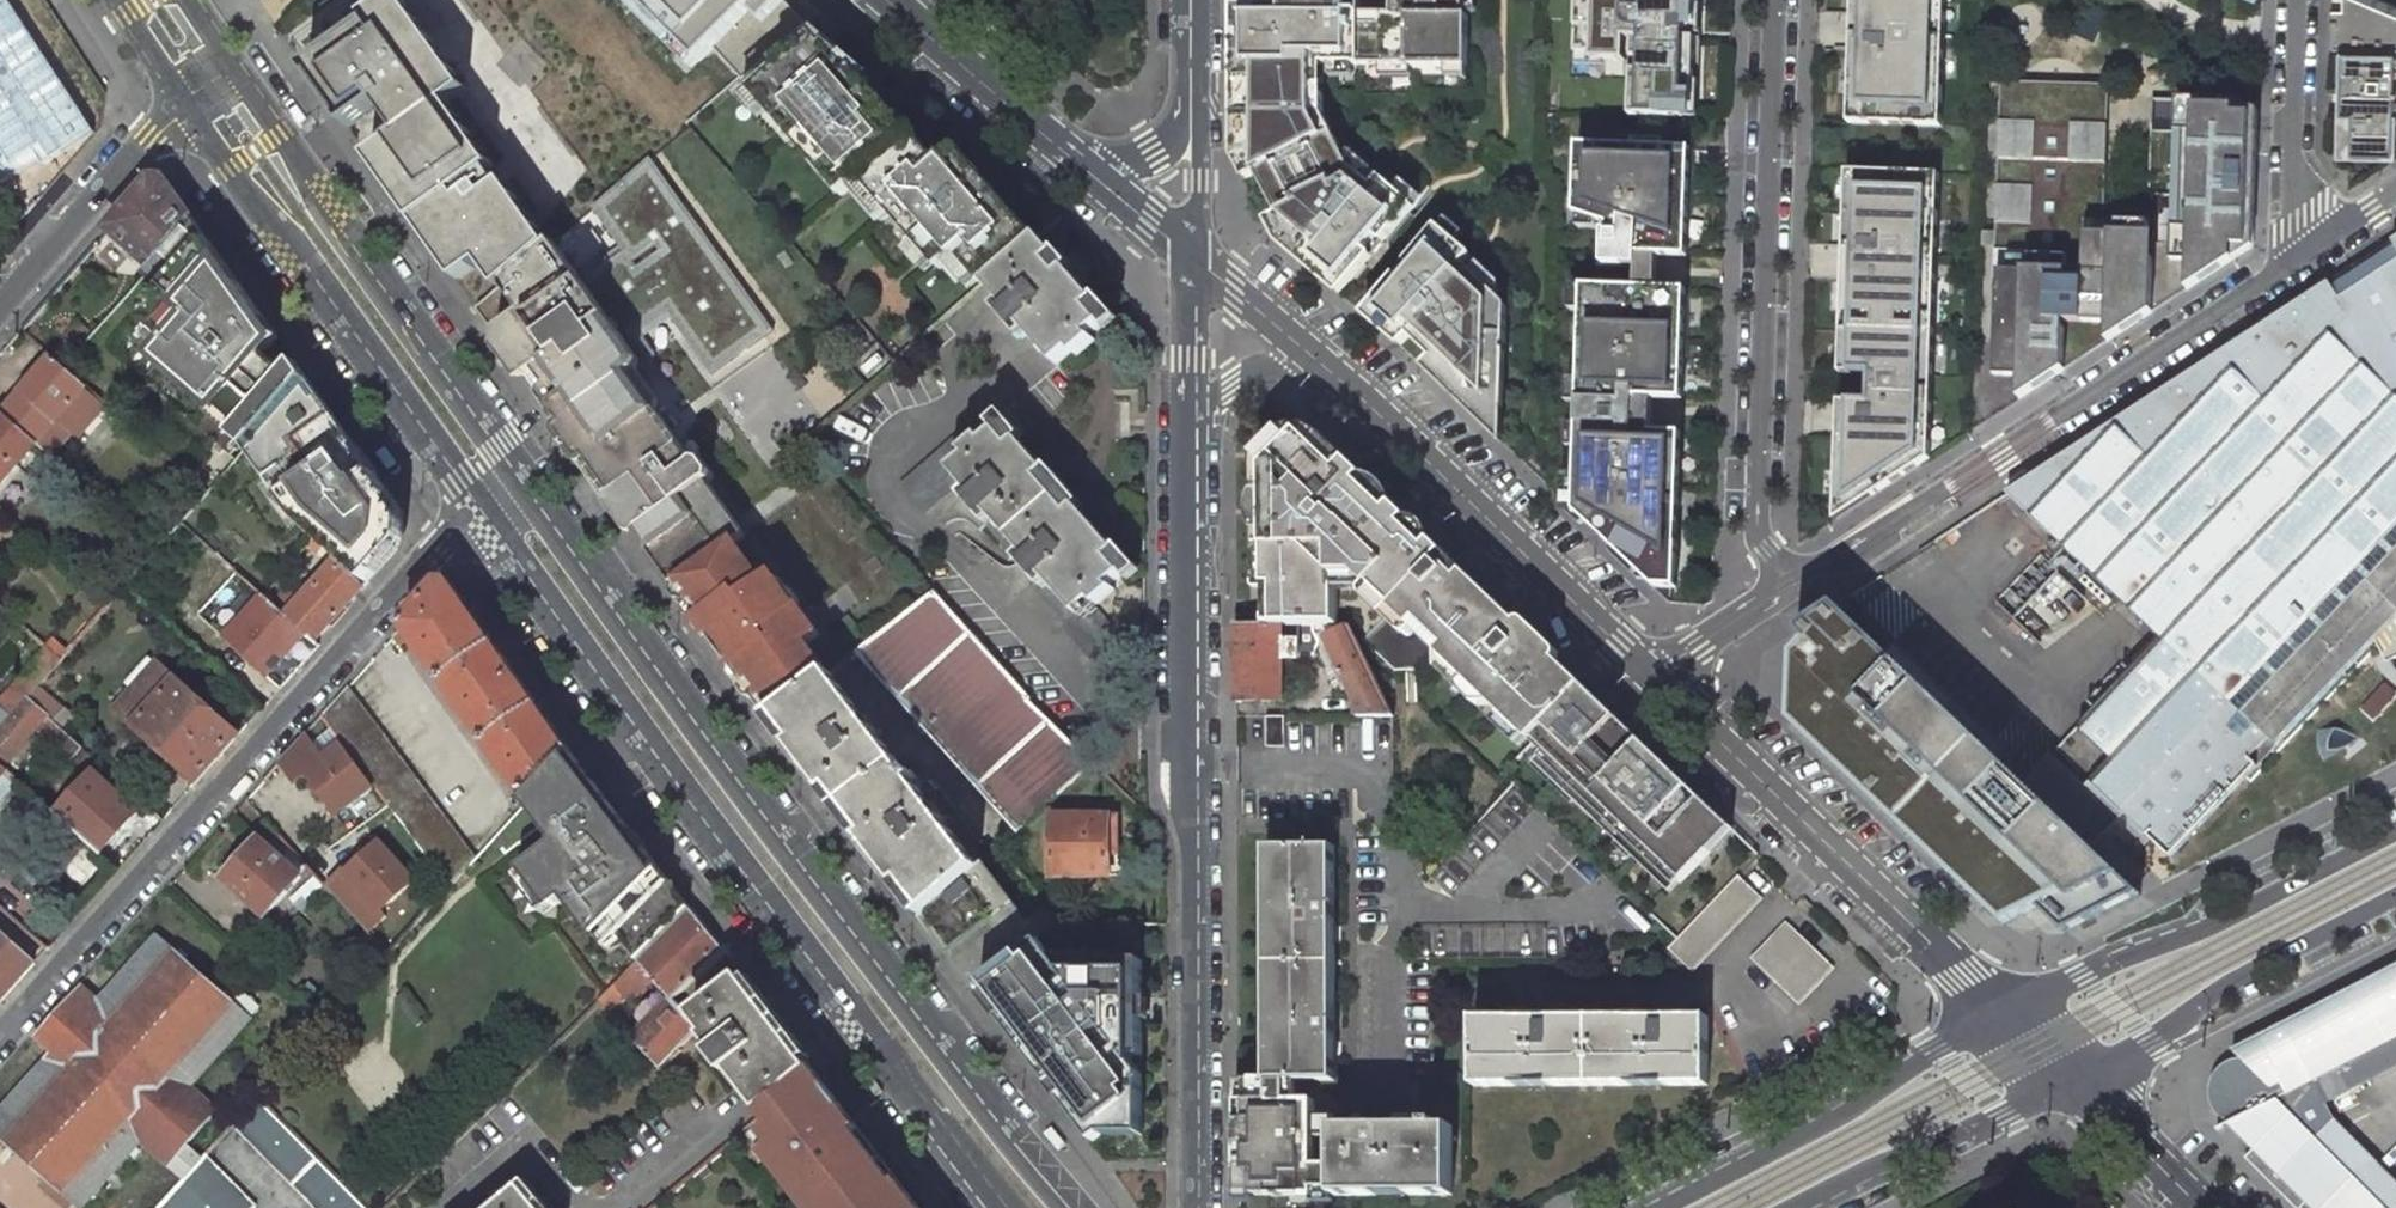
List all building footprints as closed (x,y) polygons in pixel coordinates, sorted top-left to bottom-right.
[(90,133),(10,0),(0,0),(0,186),(90,133)] [(404,0),(387,0),(365,16),(370,22),(306,67),(354,135),(387,112),(406,139),(408,142),(376,165),(456,278),(481,261),(499,286),(548,243),(503,180),(500,182),(489,167),(493,165),(448,101),(425,70),(444,57),(404,0)] [(696,58),(711,45),(739,77),(804,21),(785,0),(638,0),(696,58)] [(1248,0),(1235,0),(1235,113),(1248,113),(1248,0)] [(1248,113),(1323,114),(1323,94),(1314,94),(1314,64),(1411,64),(1411,66),(1446,66),(1446,64),(1468,64),(1468,16),(1464,16),(1464,0),(1393,0),(1393,14),(1361,14),(1361,0),(1248,0),(1248,113)] [(1633,8),(1627,8),(1627,0),(1577,0),(1575,52),(1592,53),(1592,59),(1626,60),(1626,50),(1632,50),(1630,115),(1684,117),(1685,99),(1694,100),(1697,11),(1687,11),(1687,0),(1634,0),(1633,8)] [(1852,21),(1861,22),(1860,50),(1851,49),(1849,122),(1940,125),(1944,0),(1853,0),(1852,21)] [(2379,0),(2345,0),(2345,5),(2333,5),(2331,84),(2344,84),(2344,105),(2331,105),(2331,146),(2338,146),(2337,158),(2353,158),(2385,159),(2386,151),(2395,151),(2395,7),(2379,0)] [(863,178),(909,138),(888,114),(893,110),(856,69),(852,73),(842,61),(847,57),(831,44),(827,48),(804,21),(739,77),(816,166),(826,157),(853,187),(863,178)] [(1861,22),(1852,21),(1851,49),(1860,50),(1861,22)] [(466,88),(444,57),(425,70),(448,101),(466,88)] [(2021,377),(2020,399),(2064,370),(2066,330),(2109,332),(2108,341),(2152,313),(2153,284),(2188,285),(2188,289),(2253,247),(2258,111),(2234,110),(2234,100),(2177,98),(2172,244),(2148,243),(2149,210),(2117,209),(2116,221),(2087,220),(2088,193),(2101,194),(2102,161),(2106,162),(2107,128),(2103,128),(2104,95),(2051,93),(2051,90),(2000,80),(2004,94),(2003,124),(1999,124),(1998,158),(2002,158),(2001,189),(1998,189),(1996,222),(2000,222),(2000,231),(2000,245),(1999,253),(1995,253),(1994,288),(1998,288),(1995,376),(2021,377)] [(2331,84),(2331,105),(2344,105),(2344,84),(2331,84)] [(1684,117),(1693,117),(1694,100),(1685,99),(1684,117)] [(1248,151),(1248,113),(1235,113),(1235,155),(1246,177),(1258,171),(1248,151)] [(1323,261),(1347,281),(1413,204),(1407,199),(1381,177),(1363,198),(1357,193),(1368,180),(1350,166),(1323,114),(1248,113),(1248,151),(1258,171),(1280,213),(1292,235),(1309,248),(1300,258),(1315,271),(1323,261)] [(914,133),(909,138),(863,178),(892,213),(941,269),(959,254),(985,284),(987,283),(1038,239),(1002,198),(980,172),(971,162),(969,163),(957,150),(941,164),(914,133)] [(1688,256),(1691,150),(1588,146),(1577,511),(1654,587),(1677,587),(1682,434),(1653,433),(1655,399),(1683,399),(1687,291),(1658,289),(1660,254),(1688,256)] [(770,334),(648,157),(592,206),(623,250),(583,277),(605,307),(612,302),(628,325),(621,331),(626,338),(665,312),(710,377),(770,334)] [(826,157),(816,166),(843,196),(853,187),(826,157)] [(2385,159),(2353,158),(2352,180),(2385,159)] [(1929,452),(1938,173),(1847,170),(1844,244),(1853,244),(1852,273),(1843,272),(1840,372),(1871,373),(1870,400),(1839,399),(1839,411),(1850,412),(1850,428),(1838,428),(1836,492),(1867,493),(1929,452)] [(193,218),(165,179),(152,178),(108,228),(151,266),(193,218)] [(853,187),(882,221),(892,213),(863,178),(853,187)] [(1280,242),(1300,258),(1309,248),(1292,235),(1280,213),(1269,219),(1280,242)] [(242,286),(193,218),(151,266),(145,273),(164,289),(140,316),(171,343),(167,348),(187,365),(180,373),(218,406),(239,424),(231,433),(246,446),(253,438),(283,403),(307,377),(295,360),(277,335),(242,286)] [(1484,404),(1503,406),(1510,302),(1470,268),(1464,276),(1457,271),(1472,253),(1438,224),(1372,302),(1392,320),(1384,329),(1399,342),(1400,343),(1408,333),(1432,356),(1484,404)] [(2000,245),(2000,231),(1983,230),(1982,245),(2000,245)] [(1097,301),(1041,236),(1038,239),(987,283),(1011,311),(1004,316),(1017,331),(1023,325),(1057,365),(1074,351),(1076,355),(1095,339),(1091,335),(1103,324),(1089,308),(1097,301)] [(661,566),(676,587),(682,582),(683,582),(739,542),(727,525),(731,522),(724,511),(706,486),(710,483),(711,478),(702,465),(696,464),(692,467),(681,450),(635,376),(639,372),(641,359),(626,338),(621,331),(628,325),(612,302),(605,307),(583,277),(555,237),(548,243),(499,286),(476,306),(526,378),(527,379),(537,373),(546,385),(560,404),(569,417),(559,425),(570,440),(572,443),(661,566)] [(2395,257),(2395,246),(2392,241),(2356,264),(2355,265),(2364,278),(2395,257)] [(2364,278),(2338,295),(2329,282),(2009,492),(2074,553),(2073,555),(2162,639),(2058,749),(2173,855),(2259,765),(2251,758),(2270,738),(2277,745),(2376,640),(2395,619),(2395,257),(2364,278)] [(1338,291),(1347,281),(1323,261),(1315,271),(1338,291)] [(2188,285),(2153,284),(2152,313),(2188,289),(2188,285)] [(1392,320),(1372,302),(1363,312),(1384,329),(1392,320)] [(2108,341),(2109,332),(2066,330),(2064,370),(2108,341)] [(167,348),(160,356),(180,373),(187,365),(167,348)] [(1484,424),(1501,440),(1503,406),(1484,404),(1432,356),(1423,365),(1484,424)] [(75,439),(105,404),(87,388),(63,367),(52,358),(22,392),(3,415),(28,437),(37,445),(50,456),(69,434),(75,439)] [(283,403),(253,438),(273,467),(264,473),(284,501),(289,498),(295,506),(294,515),(300,524),(314,527),(313,536),(339,558),(354,571),(367,583),(398,549),(402,513),(307,377),(283,403)] [(560,404),(546,385),(544,387),(543,392),(552,405),(557,405),(560,404)] [(996,429),(983,412),(901,483),(926,513),(955,488),(961,496),(968,491),(951,469),(967,455),(961,447),(979,431),(986,439),(996,429)] [(3,415),(0,418),(0,483),(15,466),(33,481),(52,458),(50,456),(37,445),(28,437),(3,415)] [(1011,445),(997,428),(996,429),(986,439),(979,431),(961,447),(967,455),(951,469),(968,491),(961,496),(984,522),(1019,562),(1035,580),(1043,588),(1050,583),(1078,614),(1092,602),(1094,601),(1097,605),(1115,589),(1112,584),(1123,574),(1109,557),(1116,550),(1077,505),(1069,512),(1039,477),(1047,470),(1019,438),(1011,445)] [(1359,576),(1444,660),(1447,662),(1529,739),(1532,742),(1584,687),(1541,645),(1533,654),(1519,640),(1517,643),(1517,642),(1511,636),(1521,626),(1466,573),(1460,580),(1447,568),(1444,570),(1439,564),(1447,554),(1435,543),(1431,543),(1427,543),(1422,545),(1409,532),(1412,530),(1412,528),(1413,525),(1413,522),(1395,505),(1394,505),(1390,506),(1387,507),(1385,509),(1365,488),(1366,485),(1367,482),(1367,480),(1366,477),(1349,461),(1340,470),(1308,439),(1291,437),(1264,464),(1265,585),(1273,585),(1272,624),(1277,624),(1283,624),(1298,624),(1321,624),(1327,624),(1336,624),(1337,624),(1336,576),(1359,576)] [(273,467),(253,438),(246,446),(264,473),(273,467)] [(1867,493),(1836,492),(1835,521),(1929,459),(1929,452),(1867,493)] [(713,638),(735,669),(741,665),(775,712),(776,712),(829,671),(810,647),(823,636),(801,606),(798,608),(784,590),(787,588),(780,577),(774,576),(767,581),(739,542),(683,582),(682,582),(719,634),(713,638)] [(354,571),(339,558),(287,616),(314,641),(367,583),(354,571)] [(1043,588),(1035,580),(1031,583),(1066,623),(1062,627),(1095,663),(1123,639),(1092,602),(1078,614),(1050,583),(1043,588)] [(490,637),(452,582),(443,582),(404,624),(527,799),(571,752),(531,695),(490,637)] [(719,634),(682,582),(676,587),(713,638),(719,634)] [(802,600),(794,588),(787,588),(784,590),(798,608),(801,606),(802,600)] [(1031,698),(934,591),(855,651),(1017,833),(1094,764),(1029,700),(1031,698)] [(1794,722),(1941,863),(2026,775),(1844,600),(1797,630),(1809,641),(1796,658),(1794,722)] [(863,635),(850,618),(843,624),(851,633),(839,643),(845,650),(863,635)] [(2388,663),(2395,659),(2395,619),(2376,640),(2388,663)] [(1298,624),(1283,624),(1277,624),(1272,624),(1236,624),(1237,702),(1240,702),(1284,701),(1283,659),(1299,659),(1299,640),(1298,640),(1298,624)] [(1321,624),(1298,624),(1298,640),(1299,640),(1299,659),(1322,659),(1321,624)] [(1394,716),(1351,624),(1339,631),(1336,624),(1327,624),(1332,634),(1327,637),(1358,703),(1357,716),(1394,716)] [(46,647),(24,672),(39,685),(60,660),(46,647)] [(133,725),(175,678),(157,662),(115,709),(133,725)] [(735,669),(769,717),(775,712),(741,665),(735,669)] [(980,867),(829,671),(776,712),(775,712),(769,717),(824,788),(923,917),(980,867)] [(24,672),(6,692),(21,705),(28,697),(39,685),(24,672)] [(133,725),(197,781),(239,734),(175,678),(133,725)] [(475,857),(348,686),(322,715),(332,728),(344,744),(324,759),(312,743),(305,734),(280,761),(295,781),(307,772),(337,813),(375,786),(449,886),(475,857)] [(1734,828),(1584,687),(1532,742),(1544,753),(1540,757),(1582,797),(1576,803),(1617,842),(1622,837),(1638,852),(1633,857),(1657,880),(1667,870),(1681,884),(1734,828)] [(0,700),(0,706),(11,716),(21,705),(6,692),(0,700)] [(28,697),(21,705),(11,716),(0,729),(0,762),(4,766),(49,716),(28,697)] [(11,716),(0,706),(0,729),(11,716)] [(1285,746),(1285,715),(1267,715),(1267,719),(1267,746),(1285,746)] [(332,728),(312,743),(324,759),(344,744),(332,728)] [(83,748),(63,729),(51,741),(72,760),(83,748)] [(643,957),(690,907),(618,813),(614,816),(592,788),(597,785),(571,752),(527,799),(558,839),(557,847),(526,870),(552,906),(566,896),(603,948),(617,938),(625,932),(643,957)] [(2026,775),(1941,863),(2006,926),(2040,908),(2065,934),(2139,896),(2086,844),(2097,827),(2112,803),(2090,782),(2086,786),(2052,755),(2030,778),(2026,775)] [(1582,797),(1540,757),(1534,764),(1576,803),(1582,797)] [(145,817),(94,771),(57,813),(101,853),(121,830),(129,837),(145,817)] [(600,790),(597,785),(592,788),(614,816),(618,813),(600,790)] [(1118,841),(1118,815),(1052,815),(1052,875),(1111,875),(1111,841),(1118,841)] [(290,847),(266,821),(253,835),(257,840),(223,878),(267,915),(302,876),(280,858),(290,847)] [(1617,842),(1633,857),(1638,852),(1622,837),(1617,842)] [(381,912),(414,881),(377,842),(345,872),(343,870),(325,887),(367,931),(385,915),(381,912)] [(1335,1079),(1334,847),(1267,847),(1268,1080),(1298,1080),(1335,1079)] [(1030,923),(982,865),(980,867),(923,917),(978,989),(1043,938),(1063,923),(1050,907),(1030,923)] [(541,913),(552,906),(526,870),(515,877),(541,913)] [(1667,870),(1657,880),(1671,893),(1681,884),(1667,870)] [(1689,968),(1759,896),(1742,879),(1736,873),(1675,936),(1666,946),(1689,968)] [(724,952),(690,907),(643,957),(639,961),(674,998),(695,976),(698,979),(724,952)] [(1797,1003),(1833,966),(1786,922),(1751,959),(1797,1003)] [(0,932),(0,1003),(35,963),(0,932)] [(639,961),(643,957),(625,932),(617,938),(639,961)] [(218,1110),(191,1086),(251,1019),(259,1009),(239,992),(231,1001),(157,936),(91,1010),(75,997),(39,1036),(55,1051),(0,1112),(0,1136),(82,1207),(141,1142),(184,1179),(203,1158),(187,1144),(218,1110)] [(1043,938),(978,989),(1094,1142),(1103,1135),(1143,1136),(1144,1075),(1135,1064),(1135,1056),(1144,1057),(1144,961),(1062,961),(1043,938)] [(2258,1037),(2270,1061),(2261,1066),(2257,1063),(2251,1061),(2244,1059),(2237,1060),(2228,1063),(2223,1066),(2217,1071),(2214,1077),(2211,1084),(2210,1090),(2212,1098),(2215,1106),(2218,1112),(2222,1117),(2252,1148),(2244,1157),(2295,1207),(2299,1207),(2305,1202),(2312,1207),(2395,1207),(2395,1183),(2332,1118),(2324,1104),(2395,1067),(2395,966),(2258,1037)] [(778,1024),(742,976),(692,1015),(707,1034),(705,1036),(715,1050),(712,1053),(727,1073),(731,1071),(753,1100),(763,1113),(814,1070),(805,1059),(778,1024)] [(700,1027),(674,998),(634,1040),(661,1070),(680,1050),(679,1049),(700,1027)] [(1707,1084),(1707,1017),(1590,1017),(1506,1017),(1474,1017),(1474,1084),(1707,1084)] [(880,1157),(814,1070),(763,1113),(776,1130),(759,1143),(801,1198),(810,1192),(819,1203),(880,1157)] [(1241,1080),(1240,1103),(1298,1102),(1298,1080),(1268,1080),(1241,1080)] [(258,1097),(233,1126),(314,1207),(368,1207),(258,1097)] [(1272,1186),(1316,1186),(1315,1116),(1315,1108),(1298,1108),(1298,1102),(1240,1103),(1240,1120),(1247,1120),(1248,1194),(1272,1193),(1272,1186)] [(1336,1116),(1315,1116),(1316,1186),(1335,1185),(1335,1126),(1336,1126),(1336,1116)] [(1452,1193),(1452,1126),(1336,1126),(1335,1126),(1335,1185),(1335,1194),(1452,1193)] [(207,1154),(203,1158),(184,1179),(158,1207),(255,1207),(257,1206),(207,1154)] [(880,1157),(819,1203),(823,1207),(919,1207),(880,1157)] [(521,1185),(494,1207),(540,1207),(521,1185)] [(801,1198),(808,1207),(813,1207),(819,1203),(810,1192),(801,1198)]
